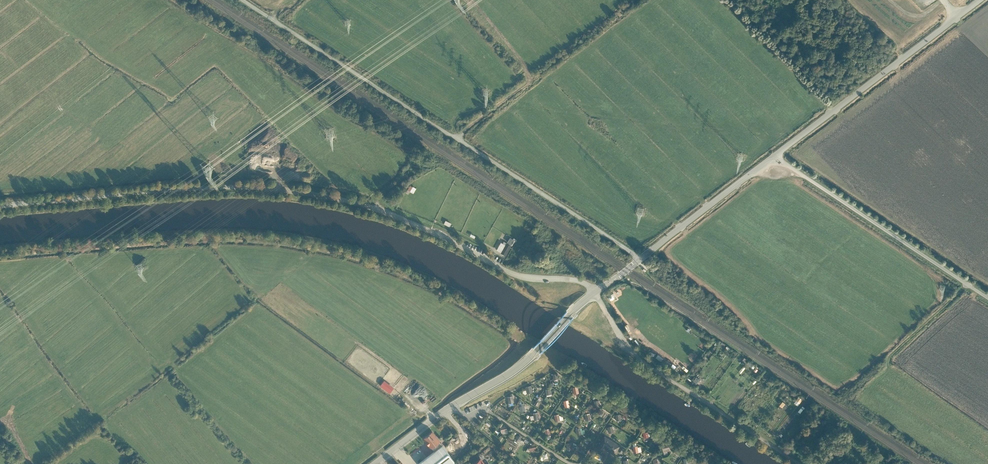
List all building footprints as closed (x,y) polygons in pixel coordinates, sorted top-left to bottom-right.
[(414,192),(416,187),(409,184),(407,189),(414,192)] [(505,255),(511,246),(507,244),(506,245),(502,243),(497,251),(505,255)] [(379,385),(390,392),(394,387),(384,379),(379,385)] [(798,405),(803,398),(799,395),(794,402),(798,405)] [(454,461),(431,432),(423,438),(434,451),(418,463),(450,463),(454,461)] [(620,446),(604,436),(596,448),(602,452),(604,448),(614,455),(620,446)]
